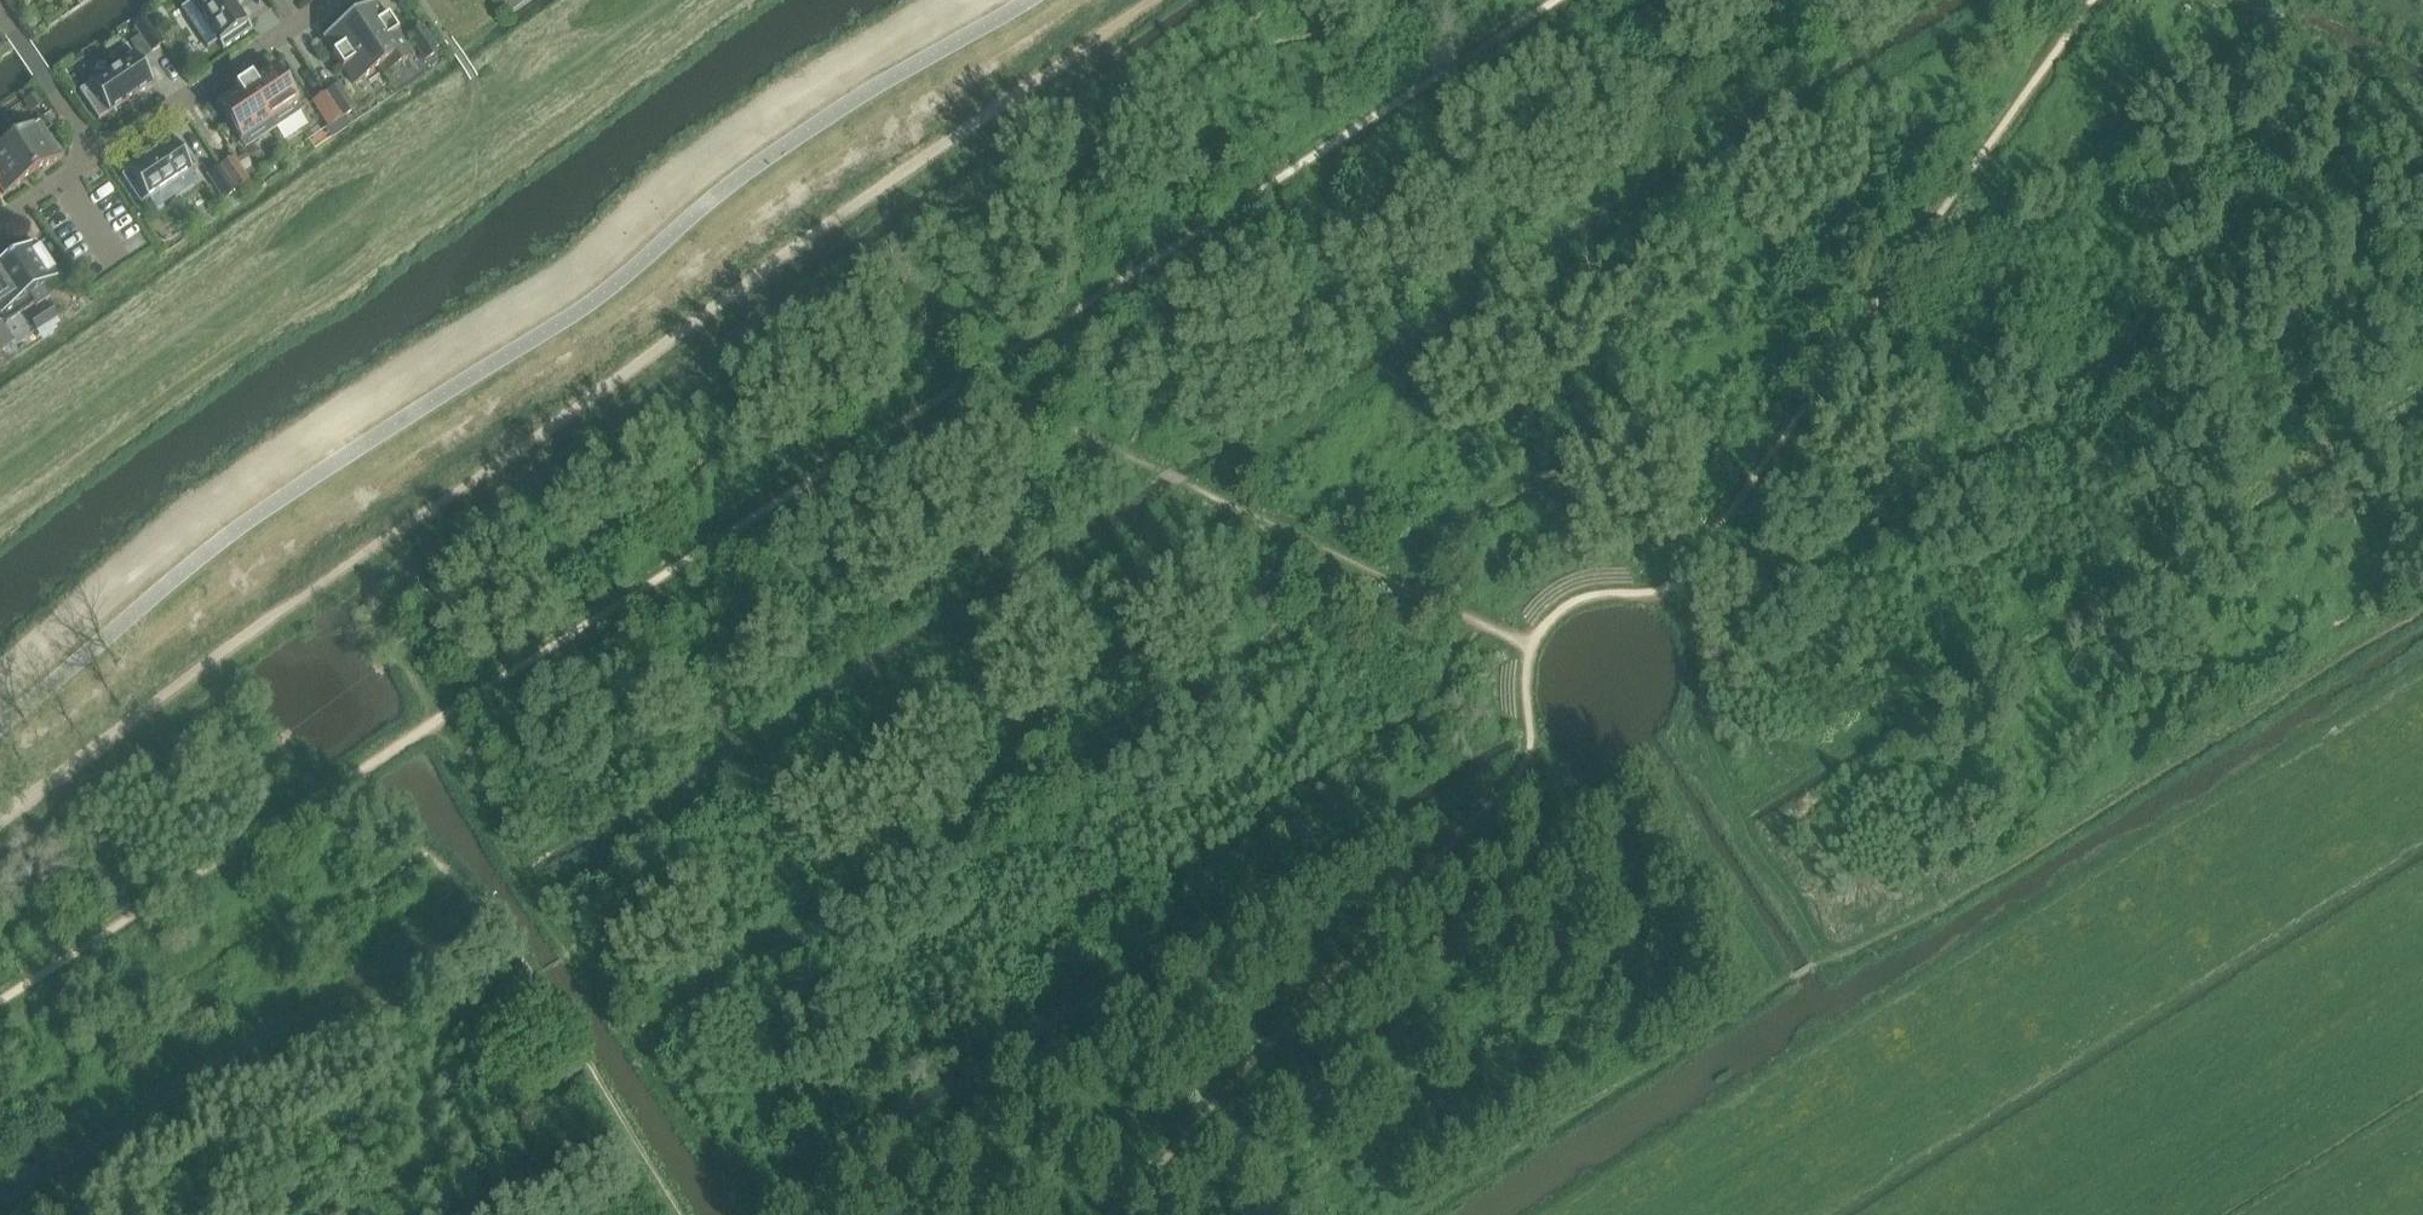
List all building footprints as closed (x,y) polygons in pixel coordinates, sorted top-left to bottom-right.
[(181,9),(207,50),(217,43),(223,51),(252,32),(237,9),(232,0),(189,0),(190,3),(181,9)] [(413,57),(397,34),(398,33),(387,17),(387,18),(377,3),(349,21),(380,68),(385,76),(413,57)] [(164,45),(148,20),(135,28),(152,53),(164,45)] [(380,68),(349,21),(322,39),(332,54),(331,54),(342,70),(343,70),(353,86),(380,68)] [(439,53),(422,28),(409,36),(426,61),(439,53)] [(133,56),(79,92),(98,121),(124,104),(125,105),(136,97),(136,96),(152,86),(133,56)] [(251,79),(242,84),(274,132),(303,112),(274,69),(253,82),(251,79)] [(237,93),(216,107),(245,151),(274,132),(242,84),(234,90),(237,93)] [(355,110),(339,85),(326,94),(343,119),(355,110)] [(44,105),(36,94),(24,102),(31,113),(44,105)] [(343,119),(326,94),(313,103),(330,128),(343,119)] [(62,157),(39,123),(39,122),(10,142),(33,177),(62,157)] [(196,184),(189,174),(197,168),(178,139),(155,154),(143,161),(144,162),(121,177),(141,206),(149,201),(156,211),(196,184)] [(10,142),(0,148),(0,190),(4,195),(3,196),(33,177),(10,142)] [(249,184),(233,159),(220,167),(237,192),(249,184)] [(237,192),(220,167),(207,176),(224,201),(237,192)] [(7,262),(30,297),(35,305),(36,307),(51,298),(44,287),(58,278),(35,243),(7,262)] [(0,267),(0,315),(1,316),(6,324),(34,306),(35,305),(30,297),(7,262),(0,267)] [(49,304),(39,311),(47,324),(58,317),(49,304)] [(37,331),(47,324),(39,311),(28,318),(37,331)]
